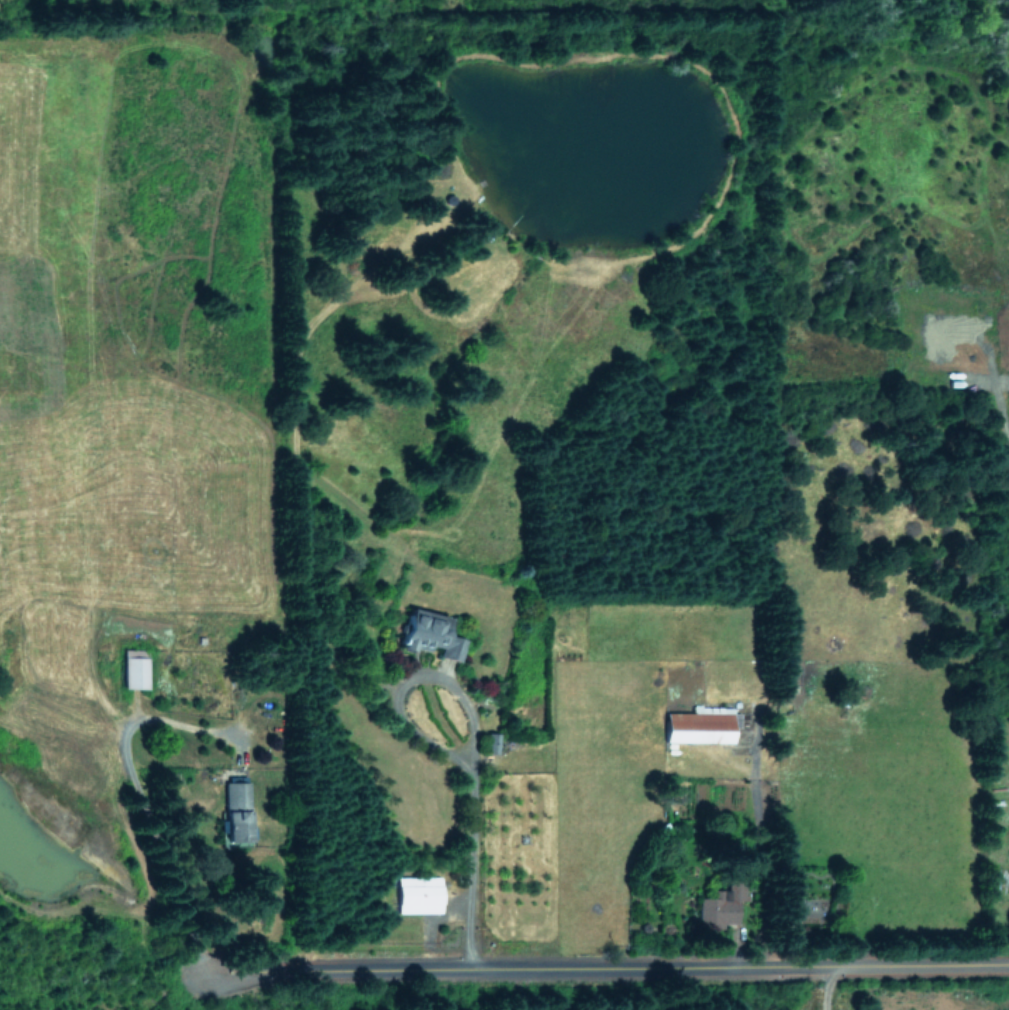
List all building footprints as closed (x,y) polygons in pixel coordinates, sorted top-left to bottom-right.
[(462,639),(442,635),(444,627),(435,625),(436,619),(403,612),(396,648),(411,651),(412,645),(438,651),(437,656),(458,660),(462,639)] [(146,656),(135,656),(135,649),(121,649),(120,687),(145,687),(146,656)] [(662,740),(729,742),(729,727),(739,727),(740,712),(731,712),(731,706),(692,706),(692,712),(663,711),(662,740)] [(249,840),(247,781),(221,781),(222,841),(249,840)] [(440,877),(395,877),(395,912),(439,912),(440,877)] [(696,897),(697,924),(746,922),(744,894),(743,894),(742,881),(725,882),(725,889),(715,890),(715,896),(696,897)]
